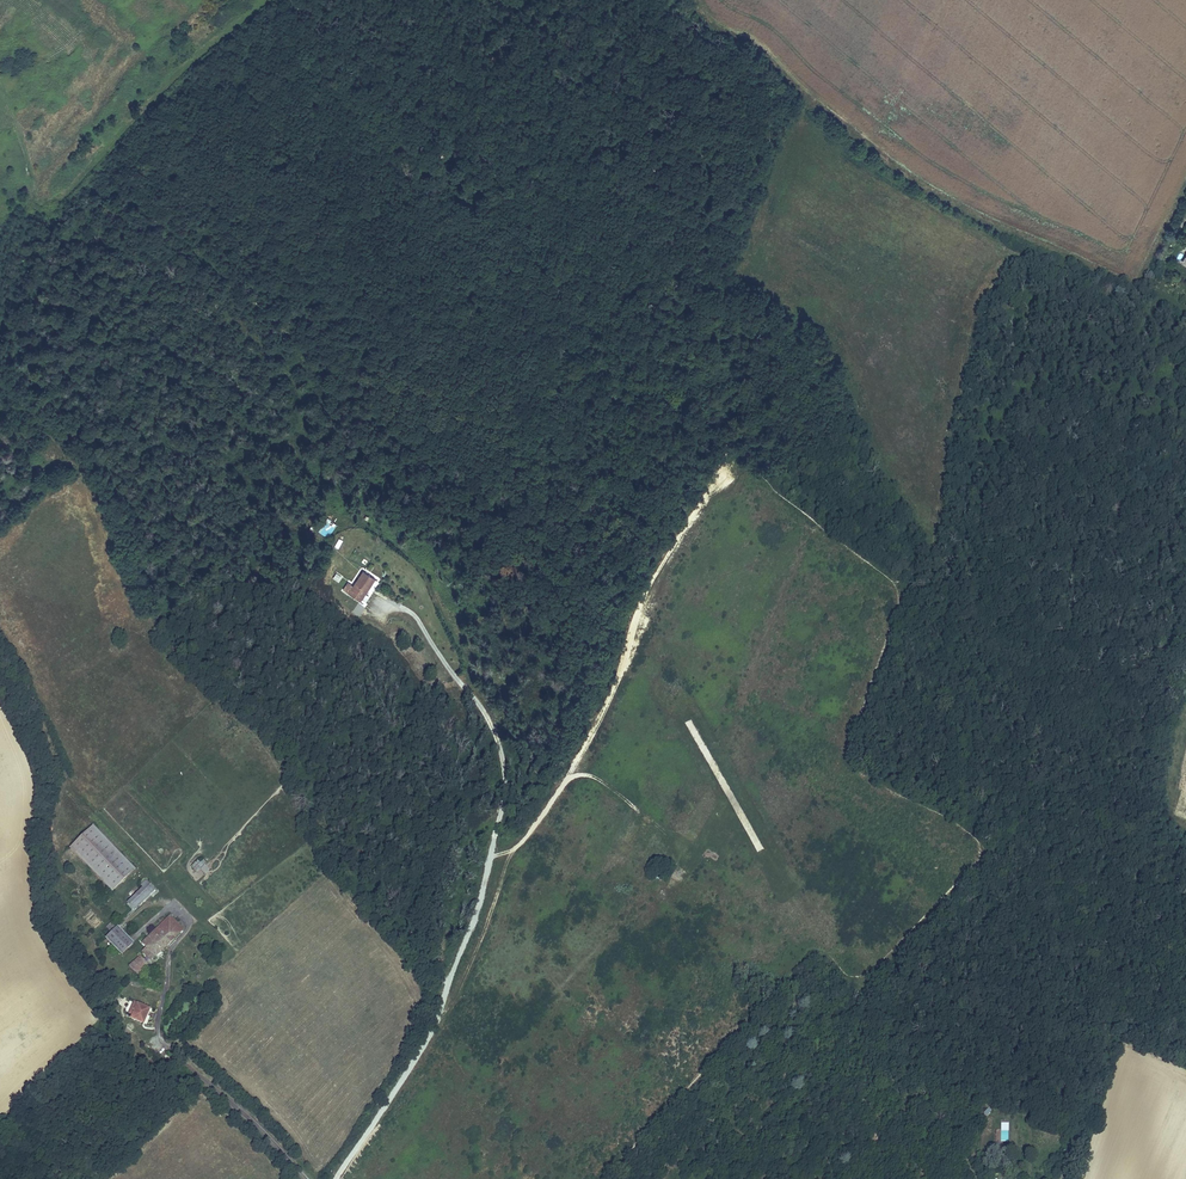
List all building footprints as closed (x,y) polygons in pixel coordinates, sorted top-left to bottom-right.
[(318,531),(327,537),(336,524),(327,517),(318,531)] [(377,578),(368,572),(355,592),(363,598),(377,578)] [(114,886),(135,865),(94,823),(72,844),(114,886)] [(760,842),(754,845),(757,851),(763,849),(760,842)] [(713,852),(709,857),(716,861),(719,856),(713,852)] [(198,872),(200,870),(206,874),(211,868),(200,858),(193,867),(198,872)] [(147,887),(130,903),(134,908),(150,893),(153,895),(158,891),(148,881),(145,885),(147,887)] [(171,918),(170,918),(142,944),(155,957),(167,947),(168,948),(174,942),(173,941),(183,931),(171,918)] [(121,924),(115,919),(109,925),(115,930),(109,936),(125,953),(135,942),(120,926),(121,924)] [(140,959),(130,968),(137,976),(148,966),(140,959)] [(135,1016),(131,1023),(135,1026),(138,1022),(143,1025),(147,1026),(152,1017),(134,1007),(130,1014),(135,1016)]
